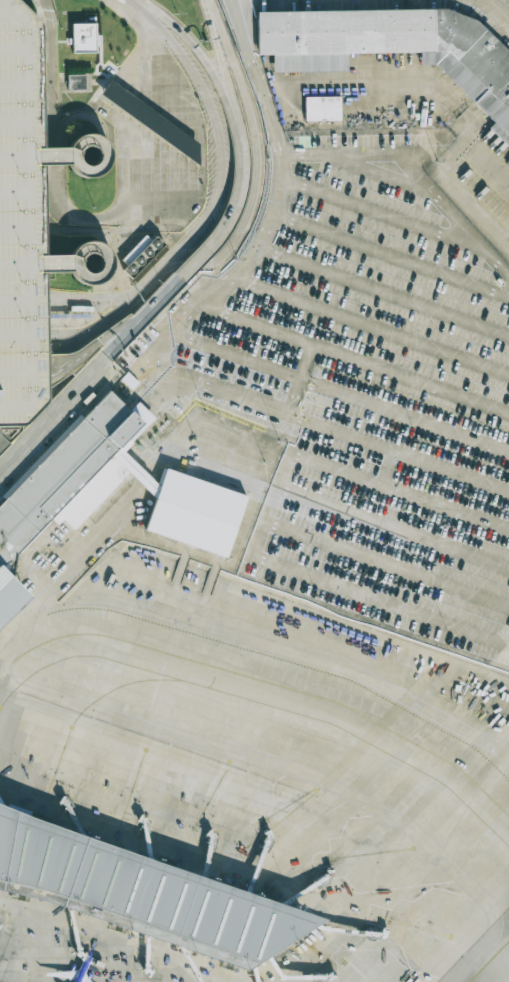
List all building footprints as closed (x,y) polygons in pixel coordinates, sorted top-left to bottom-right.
[(31,422),(0,423),(0,0),(16,0),(39,23),(43,159),(43,221),(44,229),(45,263),(47,302),(47,313),(47,316),(47,318),(47,337),(46,361),(47,372),(48,404),(31,422)] [(475,21),(508,55),(508,146),(489,128),(493,121),(433,62),(417,66),(417,53),(348,54),(348,69),(271,70),(271,54),(254,54),(255,11),(447,8),(475,21)] [(97,52),(96,23),(72,24),(73,53),(97,52)] [(86,89),(86,74),(67,75),(68,90),(86,89)] [(108,79),(128,94),(135,100),(145,107),(153,113),(162,119),(172,127),(181,134),(189,140),(195,144),(195,165),(191,162),(182,156),(173,149),(163,141),(154,134),(146,128),(133,119),(124,112),(98,93),(108,79)] [(341,97),(305,96),(305,120),(341,121),(341,97)] [(121,260),(127,265),(123,270),(136,282),(167,249),(148,231),(121,260)] [(6,624),(31,594),(8,567),(52,516),(71,534),(128,472),(155,497),(144,529),(226,557),(246,496),(163,467),(157,483),(124,451),(154,417),(138,402),(130,410),(107,390),(0,501),(0,629),(6,624)] [(10,892),(71,912),(253,965),(316,921),(0,802),(0,891),(10,892)]
